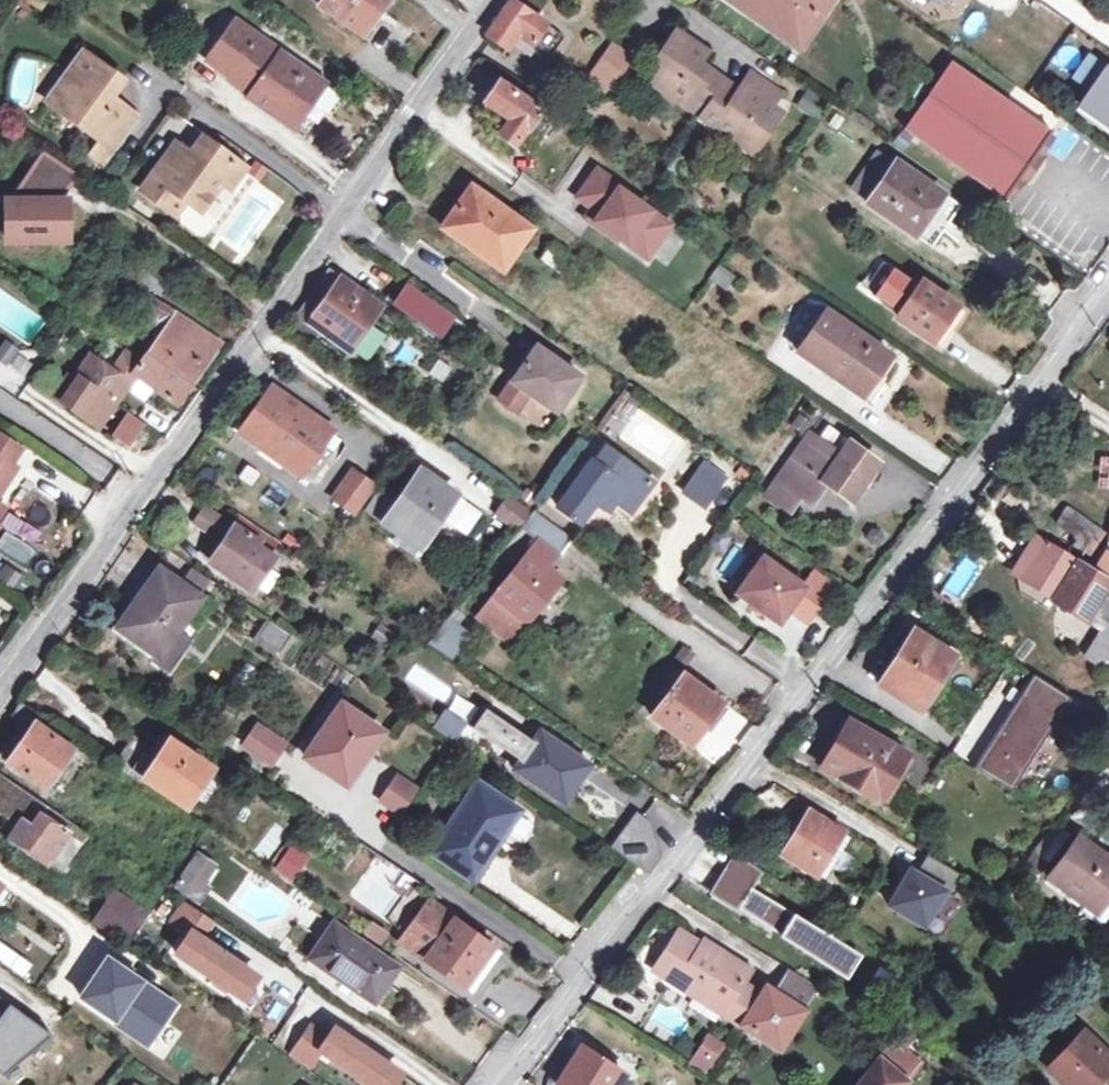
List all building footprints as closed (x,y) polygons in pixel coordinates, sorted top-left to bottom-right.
[(386,15),(381,11),(389,0),(310,0),(369,41),(386,15)] [(513,39),(528,49),(530,45),(549,58),(564,36),(514,0),(512,0),(489,33),(508,46),(513,39)] [(831,0),(731,0),(797,47),(831,0)] [(252,93),(248,99),(294,130),(326,86),(236,20),(207,61),(252,93)] [(653,82),(734,139),(740,130),(757,142),(779,112),(771,105),(777,93),(751,75),(739,92),(698,62),(706,51),(678,32),(664,53),(670,58),(653,82)] [(630,56),(613,45),(604,58),(620,69),(630,56)] [(47,101),(66,115),(71,108),(104,133),(100,139),(114,149),(138,116),(124,106),(119,114),(105,104),(110,96),(123,81),(83,52),(47,101)] [(604,58),(602,56),(586,78),(605,91),(620,69),(604,58)] [(1080,105),(1108,126),(1108,70),(1089,56),(1073,77),(1085,86),(1090,89),(1080,105)] [(1046,136),(1050,130),(951,61),(904,128),(1003,197),(1008,190),(1046,136)] [(554,119),(499,80),(485,100),(509,117),(499,133),(528,154),(554,119)] [(1074,101),(1080,105),(1090,89),(1085,86),(1074,101)] [(119,114),(124,106),(110,96),(105,104),(119,114)] [(66,115),(100,139),(104,133),(71,108),(66,115)] [(751,151),(757,142),(740,130),(734,139),(751,151)] [(1046,136),(1008,190),(1013,194),(1051,140),(1046,136)] [(139,188),(171,212),(182,198),(188,203),(200,211),(220,183),(229,190),(244,169),(200,137),(187,155),(179,167),(163,157),(139,188)] [(103,164),(114,149),(100,139),(89,154),(103,164)] [(172,144),(163,157),(179,167),(187,155),(172,144)] [(79,175),(42,151),(7,203),(8,241),(69,240),(67,202),(60,202),(79,175)] [(870,198),(893,163),(876,152),(853,186),(870,198)] [(867,201),(917,235),(927,221),(942,231),(961,205),(896,159),(893,163),(870,198),(867,201)] [(587,214),(648,257),(671,223),(619,186),(621,185),(597,168),(577,196),(592,207),(587,214)] [(442,227),(487,259),(503,237),(519,248),(534,227),(473,184),(442,227)] [(178,217),(188,203),(182,198),(171,212),(178,217)] [(933,246),(942,231),(927,221),(917,235),(933,246)] [(502,269),(519,248),(503,237),(487,259),(502,269)] [(724,287),(733,276),(721,267),(713,278),(724,287)] [(296,312),(348,349),(366,323),(379,304),(328,268),(296,312)] [(395,300),(439,331),(452,313),(408,282),(395,300)] [(920,282),(903,308),(897,316),(943,346),(954,330),(947,325),(958,307),(920,282)] [(125,349),(116,364),(134,376),(177,405),(219,344),(158,304),(152,313),(147,309),(139,321),(144,325),(142,328),(159,339),(147,356),(143,361),(125,349)] [(823,307),(795,347),(860,393),(889,352),(823,307)] [(455,335),(464,321),(456,316),(443,335),(450,341),(455,335)] [(366,323),(348,349),(356,355),(374,329),(366,323)] [(580,375),(536,345),(512,379),(556,410),(580,375)] [(14,357),(3,349),(0,353),(0,363),(6,367),(14,357)] [(129,382),(111,370),(88,354),(73,376),(79,379),(62,403),(93,425),(110,401),(114,404),(129,382)] [(134,376),(116,364),(111,370),(129,382),(134,376)] [(267,450),(273,441),(309,466),(334,429),(273,386),(241,432),(267,450)] [(812,421),(799,413),(790,425),(804,434),(812,421)] [(129,414),(115,435),(129,445),(144,424),(129,414)] [(850,502),(879,461),(828,427),(815,443),(794,473),(787,468),(767,495),(789,511),(800,498),(810,503),(824,485),(850,502)] [(18,468),(12,464),(22,449),(0,435),(0,495),(18,468)] [(815,443),(808,439),(787,468),(794,473),(815,443)] [(309,466),(273,441),(267,450),(302,475),(309,466)] [(607,495),(615,502),(628,511),(651,480),(607,446),(595,460),(591,457),(555,506),(579,522),(593,503),(598,507),(607,495)] [(704,506),(712,496),(724,477),(703,462),(683,491),(704,506)] [(355,512),(374,484),(355,470),(336,498),(355,512)] [(456,494),(421,470),(401,500),(383,488),(367,511),(421,547),(456,494)] [(607,495),(598,507),(606,513),(615,502),(607,495)] [(529,511),(510,498),(500,512),(519,525),(529,511)] [(1066,505),(1055,523),(1090,547),(1102,529),(1066,505)] [(274,554),(206,509),(196,523),(223,542),(221,546),(215,542),(206,556),(212,560),(210,561),(251,589),(274,554)] [(563,578),(550,567),(573,536),(535,510),(521,527),(538,541),(479,615),(512,642),(563,578)] [(1035,561),(1045,545),(1037,541),(1028,556),(1035,561)] [(1060,594),(1075,604),(1072,610),(1088,619),(1092,613),(1094,614),(1108,588),(1108,552),(1096,573),(1080,563),(1078,565),(1045,545),(1035,561),(1027,575),(1060,594)] [(736,592),(779,622),(789,608),(807,620),(829,589),(810,576),(804,585),(761,556),(736,592)] [(180,582),(201,597),(212,582),(191,567),(180,582)] [(146,588),(138,600),(119,628),(159,657),(201,597),(180,582),(160,568),(146,588)] [(813,571),(810,576),(829,589),(833,584),(813,571)] [(319,593),(324,585),(318,580),(312,587),(319,593)] [(131,595),(138,600),(146,588),(139,583),(131,595)] [(1056,600),(1072,610),(1075,604),(1060,594),(1056,600)] [(452,657),(471,633),(450,617),(430,642),(452,657)] [(275,657),(290,636),(266,619),(252,640),(275,657)] [(1105,624),(1090,648),(1108,660),(1108,627),(1105,624)] [(878,684),(921,711),(957,653),(914,627),(878,684)] [(1073,696),(1036,673),(1024,692),(1001,727),(974,769),(1012,791),(1073,696)] [(689,744),(703,726),(709,731),(727,709),(683,674),(651,716),(689,744)] [(1024,692),(1001,678),(977,713),(1001,727),(1024,692)] [(33,729),(12,762),(47,787),(71,751),(44,732),(52,720),(24,702),(14,716),(27,725),(33,729)] [(346,785),(383,732),(342,704),(306,756),(346,785)] [(590,764),(573,753),(542,731),(535,742),(488,709),(475,728),(522,760),(516,770),(564,803),(582,776),(590,764)] [(454,741),(466,723),(446,710),(434,728),(454,741)] [(823,767),(880,800),(907,753),(850,721),(823,767)] [(5,757),(12,762),(33,729),(27,725),(5,757)] [(287,744),(260,726),(245,749),(272,767),(287,744)] [(236,751),(243,741),(232,733),(225,743),(236,751)] [(145,784),(148,779),(184,803),(209,767),(172,742),(164,754),(135,735),(115,764),(145,784)] [(1101,761),(1064,810),(1086,827),(1108,797),(1108,751),(1101,761)] [(0,772),(0,813),(8,818),(19,826),(12,835),(9,840),(46,864),(67,834),(83,845),(86,847),(93,836),(0,772)] [(416,790),(398,778),(380,805),(398,817),(416,790)] [(473,879),(517,811),(477,785),(432,853),(473,879)] [(782,853),(817,875),(845,831),(808,809),(782,853)] [(652,826),(635,816),(613,848),(648,874),(663,852),(652,826)] [(19,826),(8,818),(1,828),(12,835),(19,826)] [(1054,823),(1039,842),(1025,861),(1042,873),(1071,836),(1054,823)] [(67,834),(46,864),(63,875),(83,845),(67,834)] [(1098,912),(1108,896),(1108,857),(1082,836),(1051,876),(1098,912)] [(272,869),(293,880),(307,854),(285,843),(272,869)] [(967,877),(930,853),(919,872),(913,869),(890,903),(926,924),(947,891),(955,896),(967,877)] [(856,953),(752,889),(763,870),(737,854),(714,892),(845,972),(856,953)] [(176,885),(198,900),(208,886),(202,881),(204,879),(188,868),(176,885)] [(113,887),(90,921),(124,944),(147,911),(113,887)] [(966,903),(947,891),(926,924),(945,936),(966,903)] [(201,936),(213,918),(186,900),(173,919),(191,931),(177,952),(241,995),(256,974),(201,936)] [(403,945),(465,989),(482,964),(493,948),(430,906),(403,945)] [(374,1001),(396,968),(334,925),(311,957),(374,1001)] [(676,955),(665,974),(698,995),(701,990),(723,1004),(719,1011),(745,1028),(746,1026),(769,1040),(779,1025),(791,1033),(819,987),(790,968),(775,993),(768,989),(765,994),(745,982),(753,969),(706,941),(704,944),(679,930),(666,949),(676,955)] [(655,968),(665,974),(676,955),(666,949),(655,968)] [(175,1002),(102,953),(71,999),(145,1048),(175,1002)] [(482,964),(465,989),(472,993),(489,969),(482,964)] [(53,1037),(0,997),(0,998),(0,1072),(5,1075),(53,1037)] [(164,1020),(147,1045),(165,1057),(181,1032),(164,1020)] [(904,1021),(891,1038),(904,1049),(918,1032),(904,1021)] [(781,1048),(791,1033),(779,1025),(769,1040),(781,1048)] [(309,1069),(322,1050),(373,1084),(389,1084),(398,1071),(335,1027),(328,1037),(311,1026),(291,1056),(309,1069)] [(1065,1084),(1093,1084),(1108,1069),(1108,1054),(1084,1031),(1048,1070),(1065,1084)] [(711,1073),(729,1044),(715,1036),(697,1064),(711,1073)] [(922,1064),(907,1053),(905,1055),(891,1044),(860,1084),(906,1084),(922,1064)] [(623,1073),(581,1046),(556,1084),(615,1084),(623,1073)]
